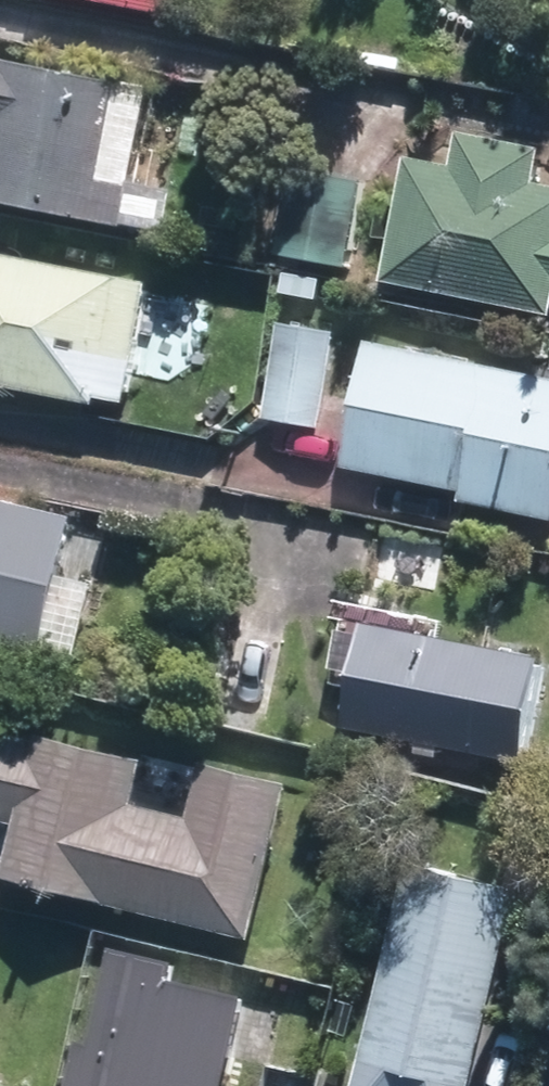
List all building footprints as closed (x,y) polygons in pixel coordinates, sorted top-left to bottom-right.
[(168,20),(172,0),(65,0),(168,20)] [(0,71),(0,211),(157,241),(166,193),(125,186),(142,98),(0,71)] [(398,166),(377,296),(548,324),(548,157),(443,140),(438,172),(398,166)] [(358,180),(298,170),(283,263),(343,273),(358,180)] [(0,260),(0,392),(88,407),(90,394),(129,400),(149,286),(0,260)] [(319,421),(332,337),(269,328),(256,412),(319,421)] [(362,346),(340,474),(457,494),(455,507),(548,523),(548,379),(362,346)] [(107,538),(0,513),(0,653),(44,663),(48,646),(80,653),(107,538)] [(443,597),(450,554),(371,541),(364,584),(443,597)] [(528,772),(546,670),(356,635),(337,737),(528,772)] [(281,791),(186,769),(175,819),(127,809),(138,764),(22,737),(20,746),(6,743),(0,769),(0,828),(9,831),(0,869),(0,878),(247,935),(281,791)] [(359,1071),(356,1085),(460,1085),(505,890),(398,866),(351,1070),(359,1071)] [(122,937),(100,1032),(86,1029),(73,1085),(226,1085),(249,984),(181,968),(185,952),(122,937)]
